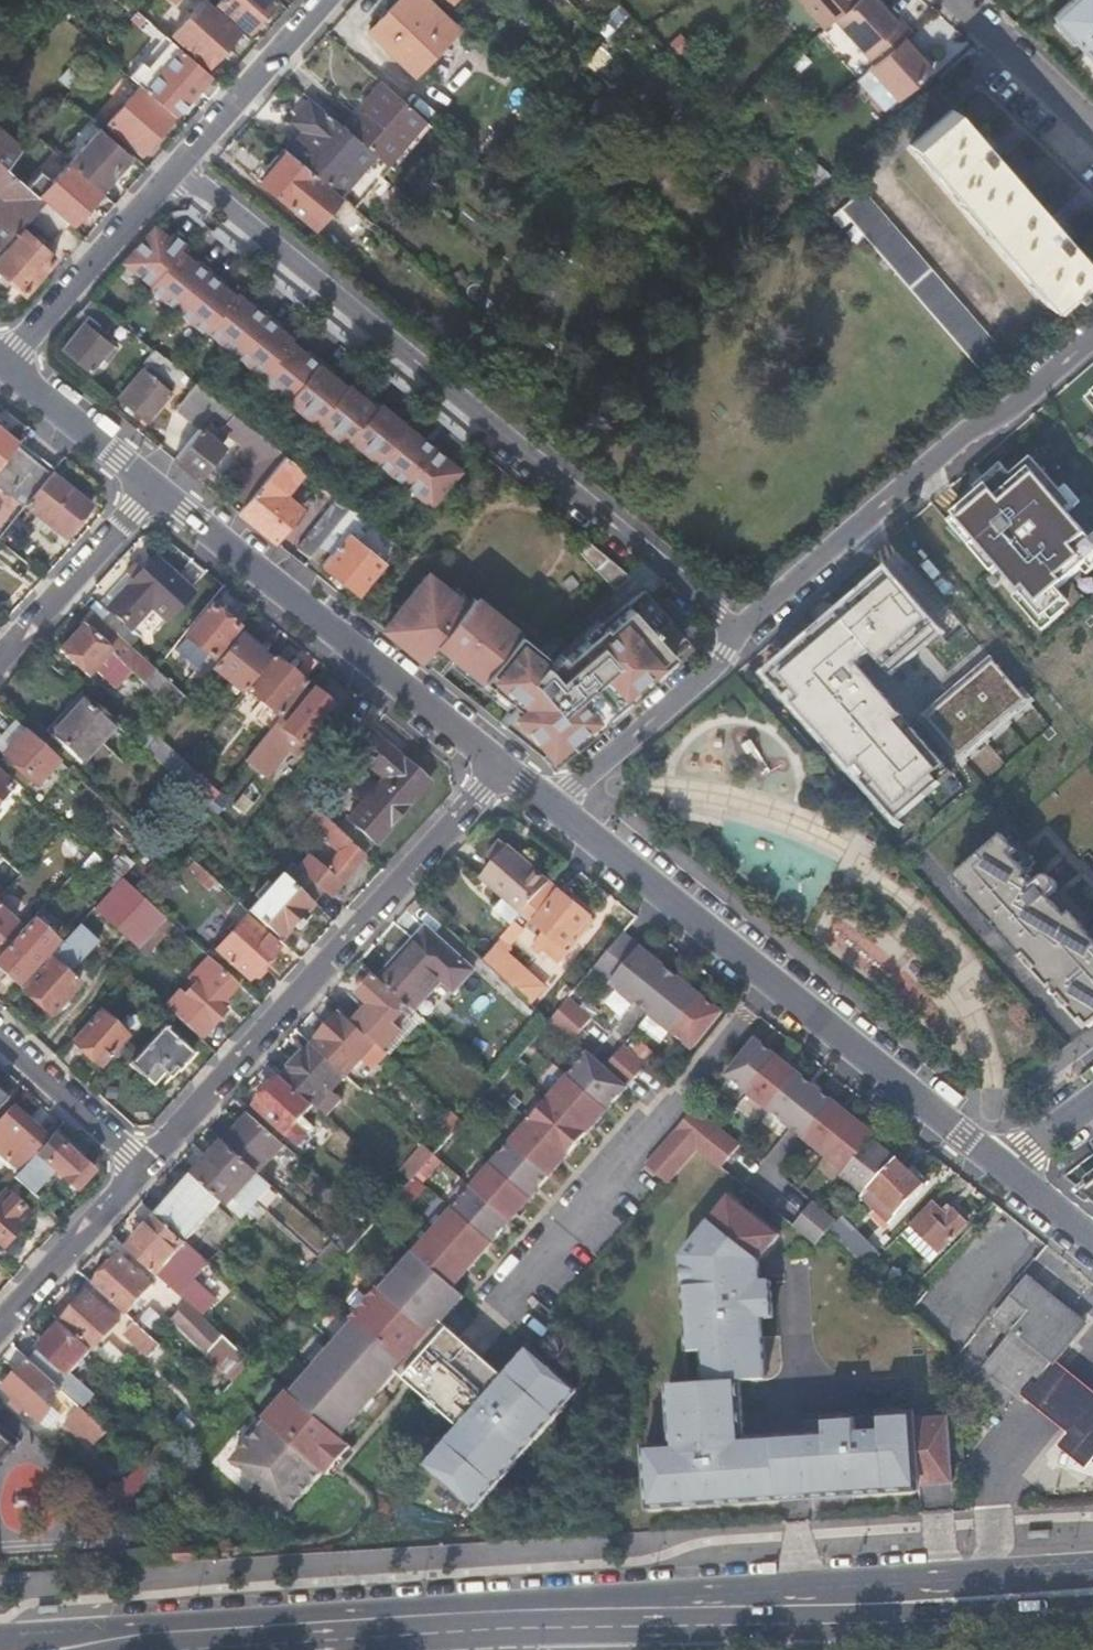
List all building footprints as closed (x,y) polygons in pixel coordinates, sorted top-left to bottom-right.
[(172,34),(208,65),(238,31),(202,0),(172,34)] [(217,2),(249,30),(276,0),(218,0),(217,2)] [(433,52),(457,27),(430,0),(395,0),(368,28),(408,66),(427,47),(433,52)] [(835,16),(854,0),(803,0),(824,25),(835,16)] [(876,62),(909,34),(913,30),(901,17),(897,20),(880,0),(854,0),(835,16),(876,62)] [(1052,15),(1092,61),(1092,0),(1069,0),(1052,15)] [(596,25),(607,35),(630,11),(620,1),(596,25)] [(8,36),(0,30),(0,44),(8,36)] [(909,34),(876,62),(871,67),(898,98),(933,68),(916,49),(920,46),(909,34)] [(221,84),(179,47),(158,71),(147,62),(132,79),(139,85),(143,88),(172,115),(195,90),(206,100),(221,84)] [(414,71),(433,52),(427,47),(408,66),(414,71)] [(0,89),(11,77),(1,67),(0,67),(0,89)] [(382,78),(343,122),(349,127),(387,83),(382,78)] [(387,83),(349,127),(388,160),(425,118),(387,83)] [(143,88),(139,85),(109,120),(113,129),(139,152),(172,115),(143,88)] [(289,148),(340,192),(354,205),(391,163),(388,160),(349,127),(343,122),(311,93),(301,106),(310,114),(303,121),(308,125),(289,148)] [(995,156),(979,137),(951,106),(911,142),(1051,303),(1067,289),(1073,284),(1091,268),(1067,240),(1051,221),(995,156)] [(132,154),(101,126),(68,163),(100,191),(132,154)] [(5,246),(21,228),(28,220),(44,202),(38,196),(28,187),(7,168),(22,149),(0,130),(0,198),(2,199),(0,202),(0,252),(5,246)] [(47,144),(35,133),(25,145),(37,155),(47,144)] [(982,135),(979,137),(995,156),(998,153),(982,135)] [(267,163),(274,168),(264,180),(314,223),(340,192),(289,148),(283,143),(267,163)] [(100,191),(68,163),(52,181),(38,196),(44,202),(68,222),(71,226),(102,193),(100,191)] [(274,168),(267,163),(257,175),(264,180),(274,168)] [(38,196),(52,181),(42,171),(28,187),(38,196)] [(861,187),(840,205),(850,217),(976,364),(998,346),(861,187)] [(68,222),(44,202),(28,220),(52,240),(68,222)] [(850,217),(840,205),(835,209),(845,221),(850,217)] [(1054,218),(1051,221),(1067,240),(1070,237),(1054,218)] [(154,223),(125,258),(346,440),(350,435),(434,504),(463,470),(446,456),(441,462),(415,440),(419,435),(391,411),(387,416),(376,407),(380,402),(367,391),(363,395),(349,383),(345,386),(331,374),(335,369),(308,348),(306,351),(293,341),(295,338),(279,325),(282,322),(256,300),(253,305),(236,291),(234,293),(221,282),(224,278),(198,256),(195,260),(180,248),(185,242),(173,232),(170,236),(154,223)] [(5,246),(38,275),(54,257),(21,228),(5,246)] [(38,275),(5,246),(0,252),(0,272),(3,274),(23,292),(38,275)] [(1073,284),(1067,289),(1070,292),(1076,288),(1073,284)] [(116,316),(91,295),(74,314),(81,320),(61,346),(89,369),(111,343),(100,334),(116,316)] [(183,370),(155,347),(151,352),(153,354),(120,395),(146,416),(183,370)] [(175,408),(199,424),(210,410),(219,399),(206,388),(196,381),(175,408)] [(263,477),(284,451),(219,399),(210,410),(247,441),(242,448),(257,459),(233,489),(245,499),(263,477)] [(199,424),(172,458),(196,477),(222,443),(199,424)] [(0,432),(0,464),(15,445),(16,444),(0,432)] [(0,464),(0,485),(9,493),(11,491),(25,503),(49,473),(15,445),(0,464)] [(237,510),(274,540),(300,507),(284,493),(304,468),(284,451),(263,477),(245,499),(237,510)] [(947,515),(1042,616),(1066,597),(1060,590),(1092,562),(1092,531),(1075,511),(1082,505),(1032,453),(1015,467),(1010,461),(947,515)] [(89,504),(49,472),(49,473),(25,503),(24,504),(64,536),(89,504)] [(307,555),(318,542),(326,532),(349,504),(336,494),(295,546),(307,555)] [(358,592),(398,544),(349,504),(326,532),(318,542),(330,551),(321,563),(358,592)] [(584,538),(571,553),(614,590),(627,574),(584,538)] [(128,578),(105,607),(128,625),(146,603),(162,616),(188,584),(148,553),(136,568),(128,561),(121,571),(128,578)] [(889,569),(770,675),(900,820),(953,773),(859,668),(873,656),(895,680),(947,634),(889,569)] [(465,604),(427,573),(384,627),(441,673),(454,656),(511,702),(497,718),(551,761),(691,643),(642,588),(552,658),(472,594),(465,604)] [(210,603),(185,635),(211,656),(236,625),(221,612),(224,608),(217,602),(214,606),(210,603)] [(154,667),(92,610),(59,647),(86,672),(92,665),(114,686),(130,668),(143,679),(154,667)] [(241,692),(245,685),(268,657),(238,633),(210,668),(241,692)] [(245,685),(280,713),(306,680),(272,652),(268,657),(245,685)] [(1031,699),(992,655),(925,715),(963,759),(1031,699)] [(153,697),(168,679),(155,667),(154,667),(143,679),(153,697)] [(313,686),(272,738),(295,757),(318,728),(312,723),(331,700),(313,686)] [(116,721),(85,693),(50,732),(81,760),(116,721)] [(1037,708),(1001,733),(1013,750),(1049,726),(1037,708)] [(15,718),(0,735),(0,749),(3,751),(25,728),(15,718)] [(25,728),(3,751),(2,752),(35,781),(57,757),(25,728)] [(385,775),(349,816),(376,839),(429,779),(373,730),(356,749),(385,775)] [(176,775),(186,762),(157,736),(147,749),(176,775)] [(176,775),(208,804),(218,792),(186,762),(176,775)] [(11,783),(0,773),(0,794),(11,783)] [(247,817),(264,789),(250,780),(233,808),(247,817)] [(295,861),(284,873),(314,899),(324,888),(329,892),(343,877),(350,867),(363,853),(350,841),(352,838),(315,805),(305,816),(342,850),(328,867),(312,853),(301,866),(295,861)] [(949,873),(1083,1030),(1092,1023),(1092,944),(1007,854),(1013,848),(996,831),(949,873)] [(492,860),(508,842),(498,836),(482,853),(492,860)] [(549,880),(550,878),(508,842),(492,860),(481,872),(524,909),(549,880)] [(209,887),(216,879),(195,860),(191,864),(198,871),(195,875),(209,887)] [(350,867),(343,877),(350,883),(358,874),(350,867)] [(284,873),(282,871),(271,883),(267,880),(255,892),(260,896),(249,908),(250,910),(280,936),(281,938),(315,900),(314,899),(284,873)] [(166,916),(121,875),(94,905),(139,946),(166,916)] [(562,890),(549,880),(524,909),(547,929),(534,944),(542,951),(546,946),(556,954),(559,954),(562,954),(565,953),(566,952),(595,917),(590,913),(591,912),(563,889),(562,890)] [(928,992),(841,900),(816,924),(904,1015),(928,992)] [(14,920),(0,907),(0,935),(14,920)] [(280,936),(250,910),(216,948),(249,977),(251,974),(254,976),(255,974),(256,975),(265,965),(265,963),(263,961),(276,947),(273,944),(280,936)] [(172,921),(166,916),(139,946),(145,952),(172,921)] [(30,917),(0,951),(0,964),(18,981),(55,940),(30,917)] [(96,938),(78,922),(22,984),(52,1011),(78,982),(66,971),(96,938)] [(424,1015),(428,1019),(474,968),(427,925),(380,976),(424,1015)] [(623,931),(594,967),(635,1000),(664,963),(623,931)] [(492,946),(499,952),(510,939),(503,933),(492,946)] [(218,969),(221,965),(189,936),(183,942),(202,959),(191,971),(196,976),(191,981),(194,983),(183,996),(178,991),(166,1005),(200,1035),(225,1008),(218,1002),(235,983),(218,969)] [(483,957),(512,984),(522,972),(499,952),(492,946),(483,957)] [(679,975),(664,963),(635,1000),(650,1011),(679,975)] [(378,1040),(391,1052),(424,1015),(380,976),(377,973),(359,992),(372,1004),(357,1021),(378,1040)] [(721,1009),(679,975),(650,1011),(692,1046),(721,1009)] [(569,997),(549,1021),(572,1041),(592,1017),(569,997)] [(98,1006),(70,1037),(99,1064),(127,1033),(98,1006)] [(352,1069),(378,1040),(357,1021),(344,1009),(318,1038),(352,1069)] [(583,1030),(590,1045),(608,1037),(600,1022),(583,1030)] [(163,1024),(130,1061),(153,1082),(164,1070),(170,1076),(192,1051),(163,1024)] [(818,1087),(756,1037),(726,1073),(790,1123),(818,1087)] [(315,1103),(318,1105),(347,1073),(315,1043),(285,1075),(315,1103)] [(647,1063),(624,1044),(605,1068),(627,1086),(627,1087),(647,1063)] [(454,1286),(627,1086),(605,1068),(587,1053),(414,1251),(413,1250),(380,1288),(378,1286),(351,1317),(354,1319),(290,1392),(287,1389),(263,1417),(266,1420),(232,1459),(289,1508),(323,1469),(327,1473),(351,1445),(341,1435),(397,1371),(460,1425),(426,1464),(475,1506),(577,1389),(529,1347),(505,1375),(480,1354),(476,1359),(457,1342),(461,1337),(442,1321),(464,1295),(454,1286)] [(296,1124),(315,1103),(285,1075),(258,1104),(300,1142),(308,1134),(296,1124)] [(818,1087),(790,1123),(804,1135),(833,1099),(818,1087)] [(13,1102),(5,1095),(4,1096),(0,1100),(0,1116),(12,1103),(13,1102)] [(869,1185),(896,1156),(872,1137),(876,1133),(833,1099),(804,1135),(845,1167),(842,1172),(864,1190),(869,1185)] [(19,1168),(34,1152),(48,1136),(12,1103),(0,1116),(0,1151),(19,1168)] [(646,1162),(667,1181),(695,1148),(720,1167),(740,1142),(717,1124),(695,1105),(646,1162)] [(260,1171),(285,1143),(251,1112),(225,1141),(260,1171)] [(13,1175),(24,1184),(46,1161),(75,1188),(93,1169),(52,1132),(48,1136),(34,1152),(19,1168),(13,1175)] [(211,1157),(257,1199),(272,1182),(260,1171),(225,1141),(211,1157)] [(411,1156),(424,1166),(436,1153),(423,1142),(411,1156)] [(1064,1176),(1092,1198),(1092,1154),(1064,1176)] [(896,1156),(869,1185),(897,1211),(924,1182),(896,1156)] [(224,1198),(243,1215),(257,1199),(211,1157),(196,1173),(224,1198)] [(189,1237),(224,1198),(196,1173),(184,1186),(178,1181),(170,1189),(177,1195),(161,1212),(189,1237)] [(0,1190),(0,1242),(2,1243),(30,1212),(2,1187),(0,1190)] [(771,1316),(768,1279),(758,1280),(757,1260),(778,1234),(729,1193),(679,1252),(686,1350),(704,1349),(706,1381),(666,1383),(670,1444),(642,1445),(646,1506),(776,1498),(773,1436),(740,1438),(740,1440),(732,1440),(728,1381),(737,1380),(737,1379),(763,1378),(759,1317),(771,1316)] [(813,1199),(792,1225),(815,1242),(837,1218),(813,1199)] [(945,1217),(930,1202),(911,1221),(913,1223),(939,1248),(968,1220),(955,1207),(945,1217)] [(172,1255),(186,1239),(160,1214),(130,1247),(181,1293),(196,1277),(172,1255)] [(833,1230),(854,1252),(865,1242),(867,1239),(846,1217),(833,1230)] [(339,1243),(349,1252),(366,1231),(355,1222),(339,1243)] [(939,1248),(913,1223),(906,1230),(932,1256),(939,1248)] [(321,1257),(334,1268),(349,1252),(339,1243),(335,1239),(320,1256),(321,1257)] [(123,1254),(96,1284),(127,1311),(153,1282),(123,1254)] [(307,1273),(319,1284),(334,1268),(321,1257),(307,1273)] [(297,1284),(310,1295),(319,1284),(307,1273),(297,1284)] [(987,1365),(1023,1394),(1035,1380),(1052,1359),(1083,1322),(1029,1277),(999,1314),(1017,1329),(987,1365)] [(90,1291),(63,1321),(93,1348),(95,1350),(119,1324),(153,1355),(163,1344),(128,1313),(121,1320),(90,1291)] [(210,1350),(225,1333),(188,1300),(173,1317),(210,1350)] [(63,1321),(30,1358),(55,1381),(67,1368),(71,1372),(93,1348),(63,1321)] [(480,1354),(461,1337),(457,1342),(476,1359),(480,1354)] [(55,1381),(30,1358),(5,1386),(43,1421),(68,1393),(55,1381)] [(1064,1430),(1092,1397),(1092,1393),(1052,1359),(1035,1380),(1023,1394),(1064,1430)] [(740,1438),(737,1380),(728,1381),(732,1440),(740,1440),(740,1438)] [(1064,1430),(1054,1441),(1082,1467),(1092,1454),(1092,1397),(1064,1430)] [(91,1448),(108,1429),(105,1426),(81,1404),(64,1423),(91,1448)] [(913,1419),(913,1413),(879,1415),(879,1421),(913,1419)] [(950,1479),(946,1417),(913,1419),(879,1421),(879,1415),(803,1420),(804,1434),(808,1496),(884,1491),(884,1483),(918,1481),(950,1479)] [(0,1433),(0,1467),(17,1448),(0,1433)] [(808,1496),(804,1434),(773,1436),(776,1498),(808,1496)] [(144,1461),(155,1471),(172,1452),(158,1442),(144,1461)] [(109,1478),(100,1490),(121,1509),(155,1471),(144,1461),(143,1460),(121,1485),(117,1482),(116,1483),(109,1478)] [(918,1489),(918,1481),(884,1483),(884,1491),(918,1489)]
